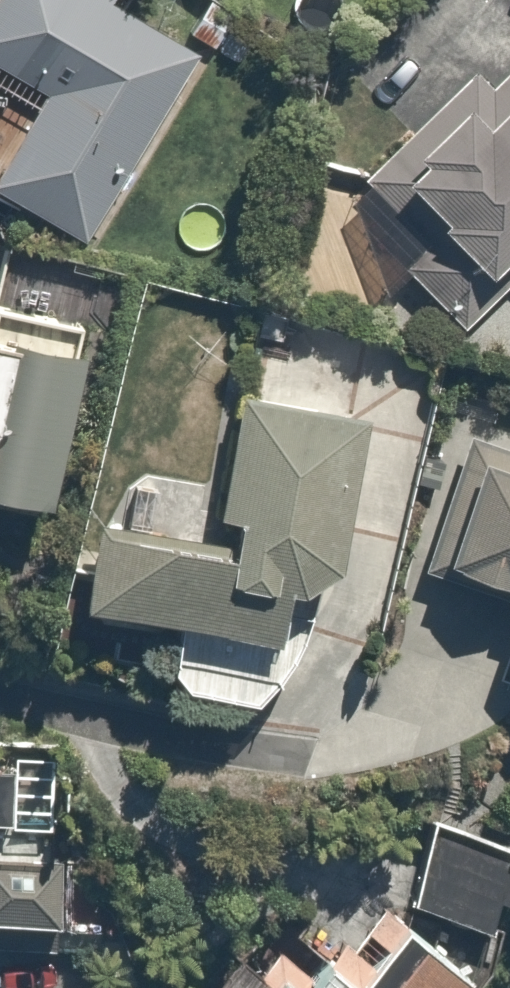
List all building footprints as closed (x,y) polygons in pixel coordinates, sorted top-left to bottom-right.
[(85,232),(186,48),(98,0),(0,0),(0,185),(85,232)] [(380,140),(396,156),(381,171),(472,269),(509,234),(509,51),(480,78),(464,62),(380,140)] [(66,327),(0,313),(0,498),(29,504),(66,327)] [(318,586),(354,406),(227,380),(202,507),(217,510),(209,548),(91,525),(75,602),(269,640),(282,579),(318,586)] [(466,424),(428,556),(507,579),(490,637),(509,643),(509,436),(466,424)] [(495,694),(509,698),(509,643),(495,694)] [(51,957),(53,924),(57,832),(13,830),(17,759),(0,758),(0,955),(51,957)] [(432,815),(400,893),(493,930),(509,888),(509,846),(432,815)] [(465,968),(377,901),(338,951),(316,934),(293,964),(269,946),(253,967),(223,945),(191,987),(450,987),(465,968)]
